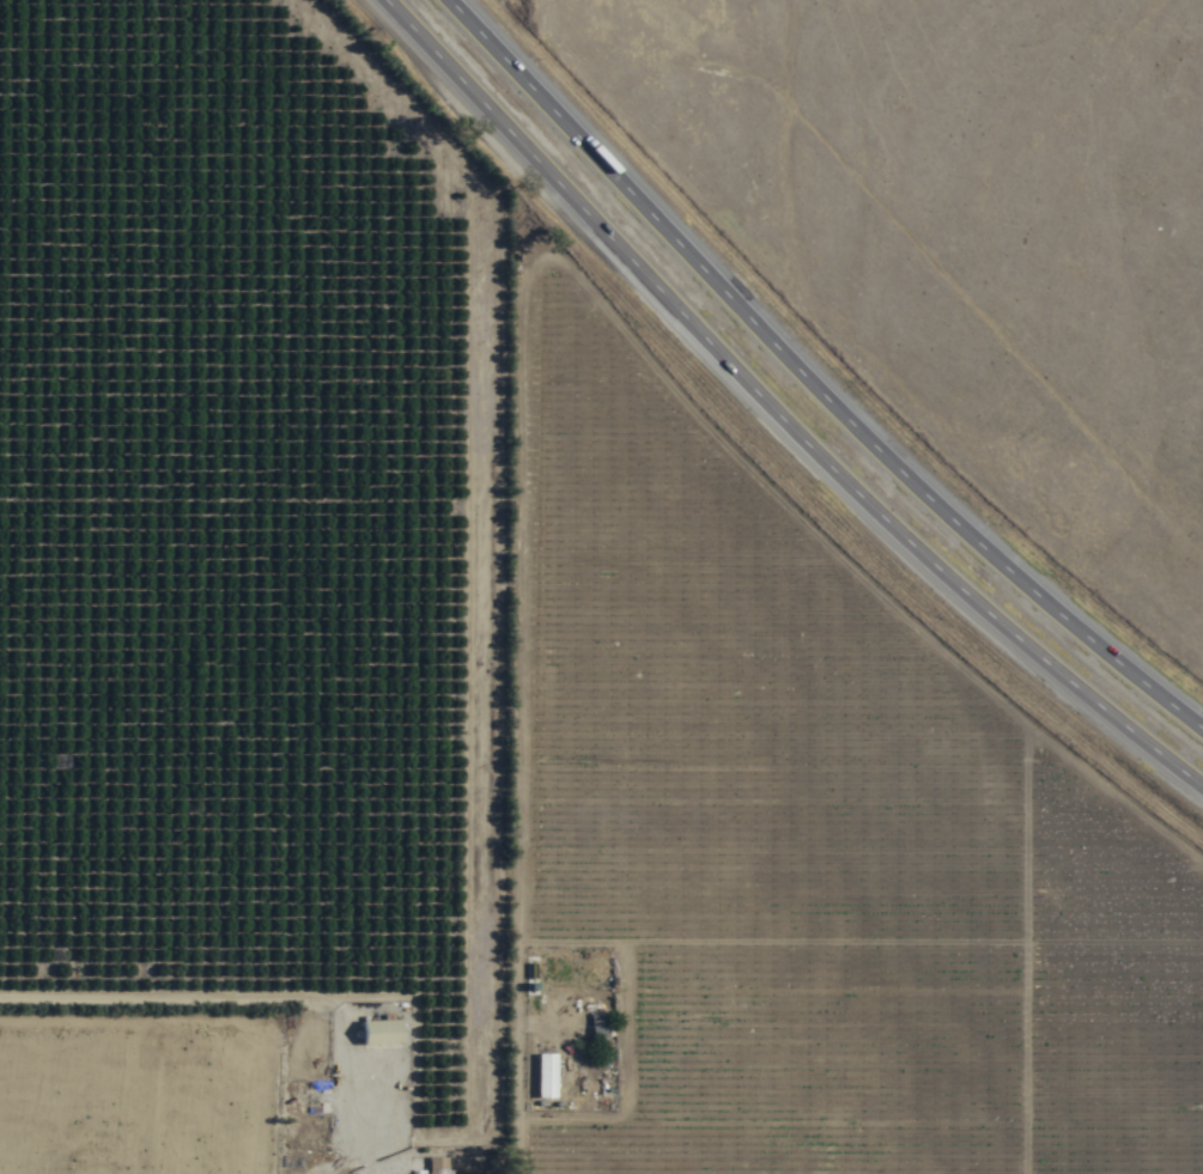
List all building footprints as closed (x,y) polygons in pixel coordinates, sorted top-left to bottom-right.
[(605,1037),(605,1015),(591,1015),(591,1037),(605,1037)] [(363,1021),(363,1047),(402,1047),(402,1021),(363,1021)] [(556,1099),(556,1054),(536,1054),(536,1099),(556,1099)] [(427,1173),(448,1173),(448,1159),(428,1159),(427,1173)]
